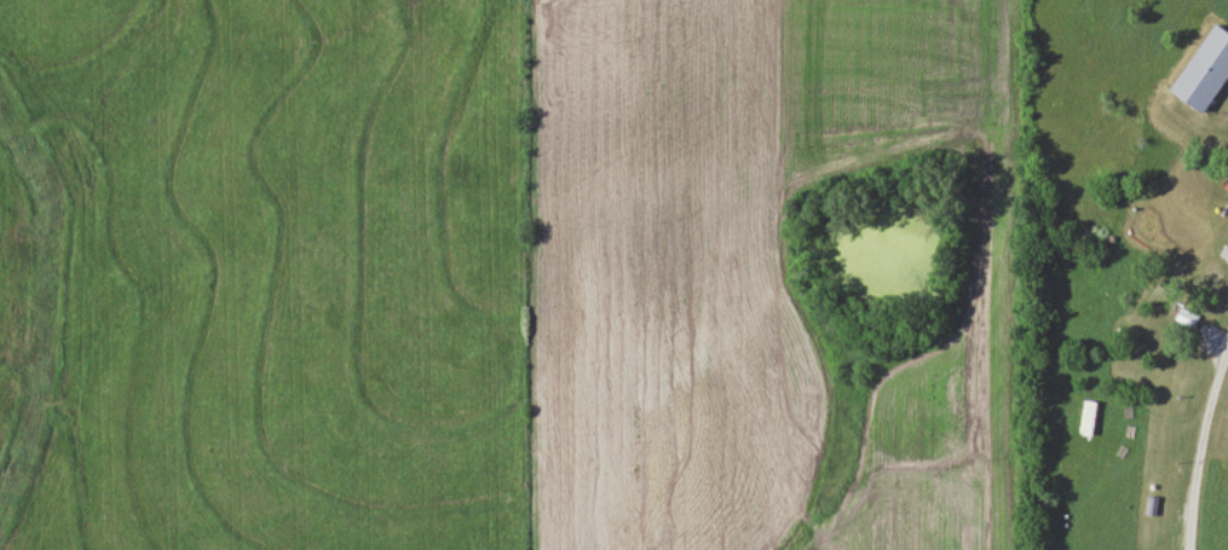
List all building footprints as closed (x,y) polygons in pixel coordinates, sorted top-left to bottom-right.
[(1211,23),(1167,91),(1202,113),(1227,72),(1227,33),(1211,23)] [(1174,319),(1193,328),(1199,314),(1180,305),(1174,319)]
